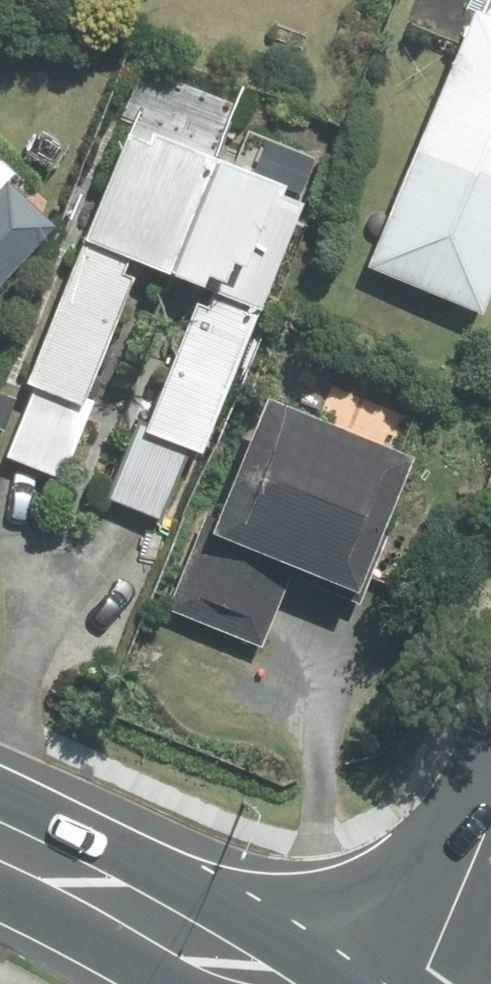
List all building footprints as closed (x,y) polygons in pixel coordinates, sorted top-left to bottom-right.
[(61,10),(65,0),(36,0),(61,10)] [(490,270),(490,28),(460,15),(356,274),(471,320),(490,270)] [(206,159),(140,133),(135,146),(116,138),(19,389),(26,391),(0,459),(0,462),(56,483),(82,415),(72,411),(128,267),(160,279),(206,159)] [(206,159),(160,279),(193,292),(140,429),(131,425),(100,504),(157,526),(184,457),(194,460),(291,211),(273,204),(280,187),(206,159)] [(43,234),(0,194),(0,279),(43,234)] [(399,464),(253,406),(206,522),(197,518),(158,614),(254,652),(284,576),(323,592),(344,600),(399,464)]
